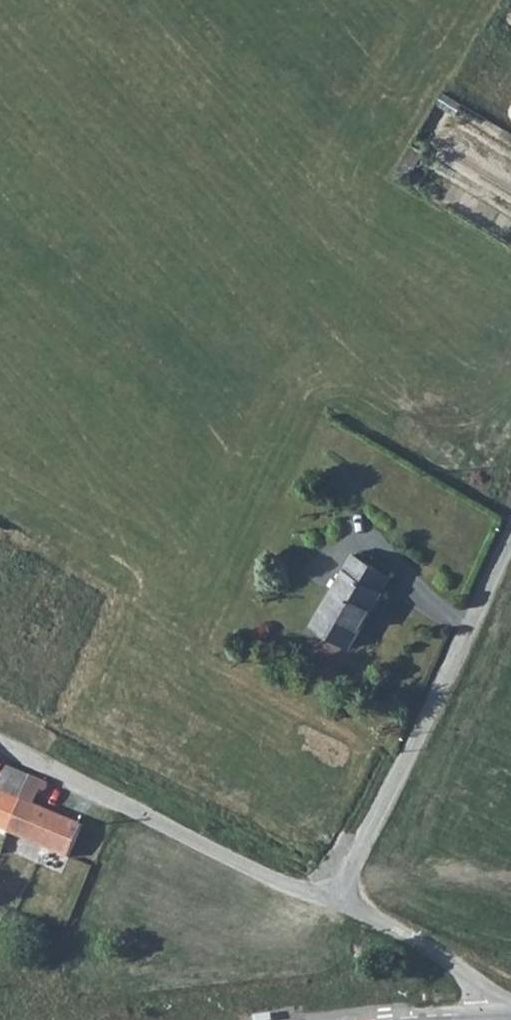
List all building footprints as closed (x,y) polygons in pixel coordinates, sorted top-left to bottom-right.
[(311,623),(349,645),(390,576),(353,554),(311,623)] [(20,799),(30,777),(3,766),(0,774),(0,790),(20,799)] [(6,830),(68,857),(82,825),(35,806),(41,789),(46,792),(49,786),(30,777),(20,799),(6,830)] [(6,830),(20,799),(0,790),(0,828),(6,830)]
